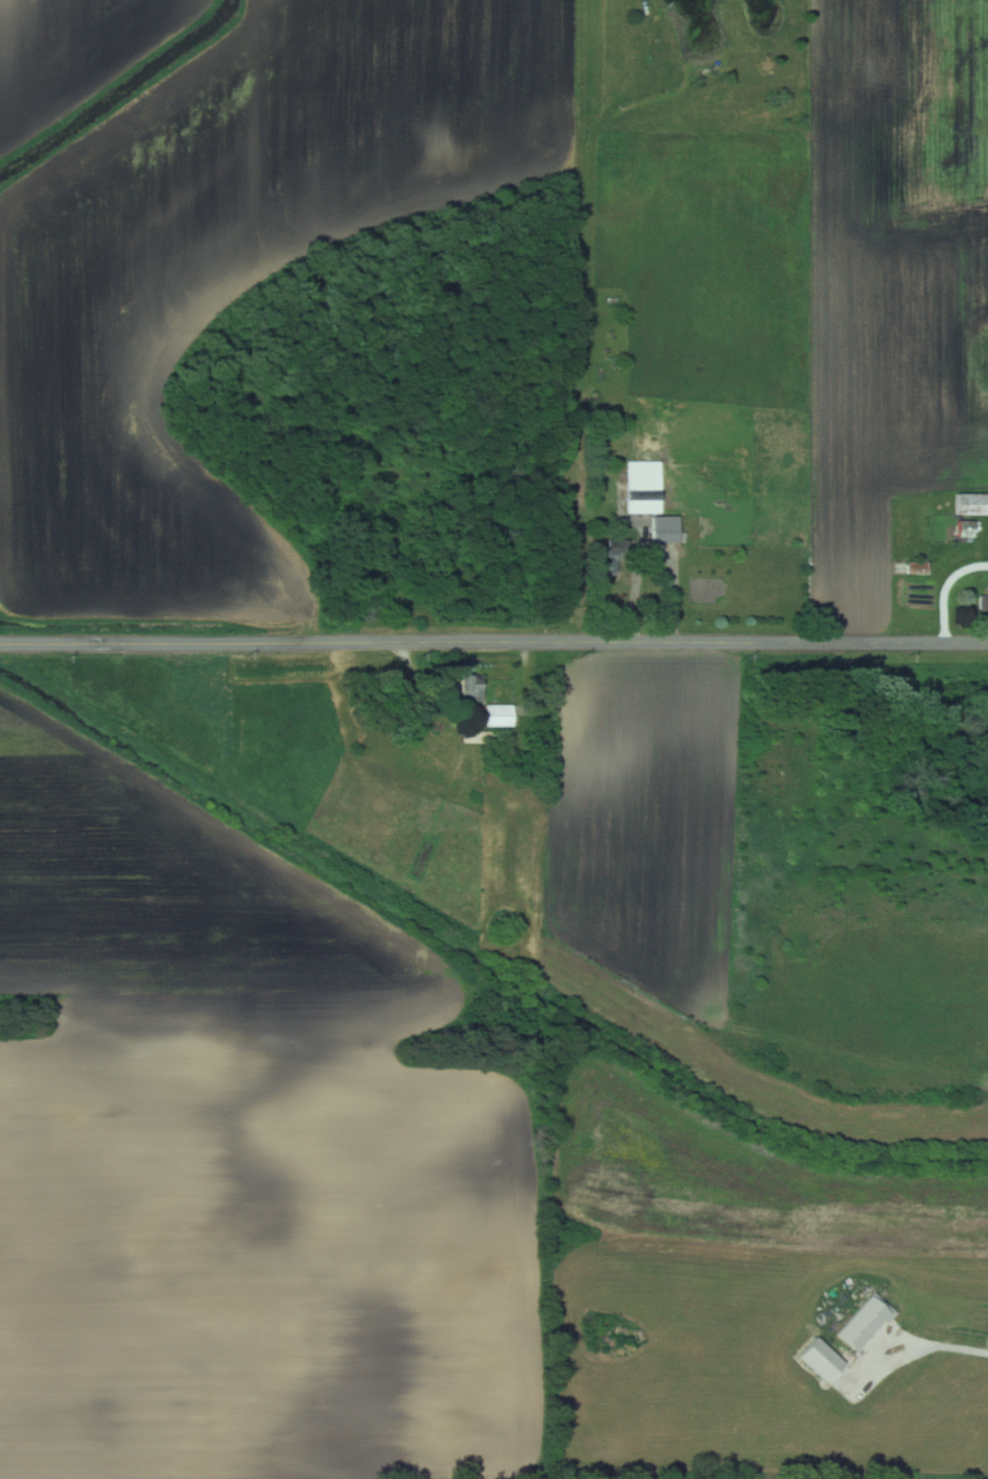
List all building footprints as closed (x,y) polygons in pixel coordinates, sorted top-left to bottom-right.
[(660,461),(628,460),(628,513),(660,513),(660,461)] [(987,515),(987,494),(955,494),(955,515),(987,515)] [(651,516),(651,543),(678,543),(678,516),(651,516)] [(953,537),(951,516),(937,517),(939,538),(953,537)] [(956,537),(973,537),(973,521),(956,521),(956,537)] [(617,574),(617,556),(623,556),(623,547),(600,547),(600,574),(617,574)] [(907,574),(928,574),(928,561),(907,561),(907,574)] [(987,610),(987,595),(977,595),(978,610),(987,610)] [(459,702),(481,702),(481,674),(459,674),(459,702)] [(480,726),(508,726),(508,705),(480,705),(480,726)] [(832,1335),(853,1353),(882,1319),(887,1323),(895,1313),(870,1291),(832,1335)]
